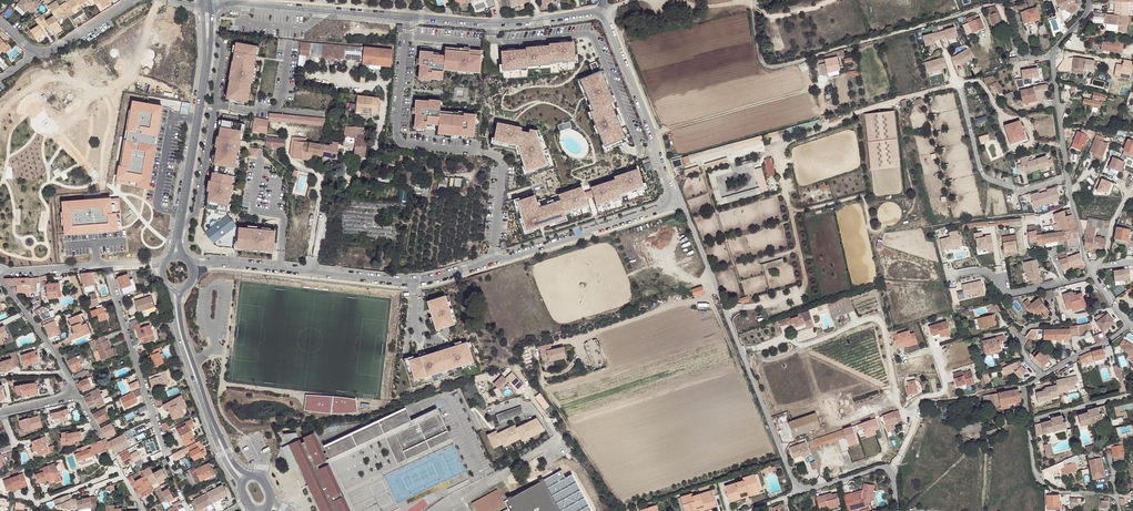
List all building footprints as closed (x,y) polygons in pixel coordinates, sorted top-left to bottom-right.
[(15,1),(18,3),(17,5),(22,10),(23,8),(27,11),(27,10),(32,14),(40,4),(36,0),(33,3),(30,0),(16,0),(15,1)] [(70,9),(79,4),(76,0),(65,0),(66,2),(67,4),(70,9)] [(542,5),(540,6),(541,10),(548,9),(547,2),(546,2),(546,1),(554,0),(541,0),(542,5)] [(1061,11),(1068,8),(1076,5),(1074,0),(1056,0),(1061,11)] [(56,1),(48,6),(54,16),(55,19),(60,16),(62,19),(69,14),(64,6),(63,4),(59,6),(56,1)] [(1115,2),(1114,15),(1128,17),(1128,13),(1128,7),(1129,3),(1115,2)] [(64,6),(69,14),(72,12),(70,9),(67,4),(64,6)] [(1002,21),(996,6),(986,8),(993,25),(1002,21)] [(1037,7),(1025,11),(1021,12),(1023,23),(1028,22),(1028,23),(1040,20),(1037,7)] [(38,17),(43,25),(47,23),(45,21),(41,15),(38,17)] [(968,23),(973,33),(984,28),(980,18),(977,19),(975,15),(968,18),(970,22),(968,23)] [(1127,24),(1128,17),(1114,15),(1106,15),(1105,25),(1118,26),(1118,31),(1126,32),(1127,24)] [(48,25),(52,31),(60,26),(55,19),(54,16),(45,21),(47,23),(48,25)] [(39,25),(40,27),(43,25),(38,17),(35,19),(39,25)] [(30,30),(36,39),(44,34),(41,29),(40,27),(39,25),(30,30)] [(954,28),(945,31),(947,38),(948,40),(957,37),(954,28)] [(945,31),(933,34),(935,41),(947,38),(945,31)] [(933,34),(923,37),(926,47),(936,44),(935,41),(933,34)] [(3,50),(5,53),(12,48),(7,42),(5,43),(1,38),(0,39),(0,52),(3,50)] [(1101,50),(1118,53),(1120,41),(1108,39),(1108,42),(1102,42),(1101,50)] [(574,54),(573,41),(567,42),(559,42),(548,43),(549,45),(540,46),(536,46),(525,47),(525,49),(514,50),(507,51),(507,49),(501,49),(502,65),(503,72),(503,79),(536,76),(535,74),(559,72),(559,70),(575,69),(574,61),(574,54)] [(300,56),(310,57),(312,43),(301,42),(300,50),(300,56)] [(256,47),(236,43),(236,45),(234,53),(231,52),(231,57),(234,57),(233,66),(236,66),(234,77),(231,76),(229,89),(228,88),(227,98),(229,99),(244,101),(247,102),(249,92),(248,92),(250,83),(251,84),(252,82),(254,67),(254,65),(253,65),(254,61),(254,56),(255,56),(256,47)] [(312,43),(310,57),(319,57),(319,60),(322,60),(322,58),(323,44),(312,43)] [(334,45),(323,44),(322,58),(322,60),(324,61),(324,58),(333,58),(334,45)] [(334,45),(333,58),(342,59),(342,62),(344,62),(345,59),(346,46),(334,45)] [(364,47),(346,46),(345,59),(344,62),(344,63),(346,63),(347,60),(363,61),(364,47)] [(430,47),(421,46),(420,59),(419,64),(421,64),(419,79),(421,79),(429,80),(431,80),(431,78),(431,76),(437,76),(437,79),(442,79),(444,69),(452,70),(452,69),(457,69),(457,71),(463,71),(463,74),(473,75),(474,72),(479,73),(481,60),(481,54),(481,51),(470,50),(464,49),(459,49),(459,51),(453,51),(454,50),(445,49),(445,56),(438,55),(433,55),(433,52),(429,52),(430,47)] [(363,61),(362,64),(387,66),(387,70),(391,71),(392,66),(393,50),(364,47),(363,61)] [(975,57),(970,48),(956,56),(960,63),(961,65),(975,57)] [(960,63),(956,56),(951,57),(953,65),(960,63)] [(826,67),(828,73),(839,71),(840,70),(838,57),(825,60),(826,67)] [(1085,59),(1074,58),(1072,72),(1083,74),(1084,70),(1094,71),(1095,61),(1085,60),(1085,59)] [(940,59),(924,63),(927,74),(943,69),(940,59)] [(604,70),(601,72),(596,62),(590,64),(594,74),(585,78),(579,80),(578,80),(590,111),(592,117),(595,124),(598,132),(603,144),(605,149),(610,147),(617,144),(618,146),(628,143),(626,139),(630,137),(604,70)] [(1023,79),(1015,80),(1018,88),(1030,86),(1033,83),(1032,78),(1038,77),(1037,68),(1027,70),(1028,74),(1023,75),(1023,79)] [(1020,91),(1023,104),(1037,101),(1034,91),(1039,90),(1047,89),(1047,84),(1038,86),(1033,87),(1033,88),(1020,91)] [(967,89),(970,96),(976,93),(974,86),(967,89)] [(1004,95),(1007,103),(1013,100),(1010,92),(1004,95)] [(1099,100),(1105,101),(1106,96),(1094,93),(1093,98),(1092,101),(1084,99),(1083,104),(1089,106),(1088,112),(1091,113),(1091,111),(1097,113),(1098,108),(1100,108),(1101,103),(1099,102),(1099,100)] [(356,112),(356,115),(377,117),(379,97),(357,95),(357,104),(350,103),(349,108),(349,111),(354,111),(356,112)] [(429,101),(416,100),(416,108),(415,113),(416,113),(415,128),(416,128),(424,129),(438,130),(438,133),(446,134),(446,133),(452,133),(451,134),(457,135),(462,135),(468,136),(474,136),(475,124),(475,118),(475,115),(464,114),(459,113),(459,112),(454,111),(453,114),(448,114),(448,112),(440,111),(440,101),(435,100),(435,103),(429,102),(429,101)] [(865,114),(871,171),(898,168),(893,112),(865,114)] [(269,120),(269,121),(325,126),(325,119),(269,113),(269,120)] [(238,117),(223,115),(222,120),(220,120),(204,208),(206,208),(202,228),(205,231),(204,232),(213,243),(213,242),(216,246),(236,248),(236,249),(272,253),(272,251),(275,251),(276,243),(273,242),(274,229),(238,225),(238,227),(236,227),(226,214),(229,195),(228,195),(229,189),(230,190),(231,185),(232,181),(233,176),(230,176),(231,167),(234,168),(236,154),(237,150),(238,146),(237,146),(238,140),(239,141),(242,124),(237,123),(238,117)] [(986,116),(975,119),(976,124),(987,122),(986,116)] [(269,120),(254,118),(252,132),(267,134),(269,121),(269,120)] [(1009,137),(1010,142),(1019,139),(1019,141),(1026,139),(1020,121),(1005,126),(1009,137)] [(511,125),(498,122),(495,138),(494,140),(502,141),(519,144),(521,152),(522,152),(524,156),(523,156),(525,164),(527,170),(532,168),(542,165),(547,163),(545,157),(535,129),(513,125),(513,127),(510,126),(511,125)] [(346,126),(345,136),(352,137),(356,138),(367,140),(368,136),(362,135),(363,127),(353,126),(353,127),(346,126)] [(1083,146),(1087,136),(1091,138),(1095,131),(1088,130),(1081,130),(1080,133),(1078,131),(1071,147),(1075,148),(1077,144),(1083,146)] [(1095,154),(1102,157),(1108,144),(1103,142),(1104,138),(1096,135),(1089,152),(1095,154)] [(762,136),(743,141),(745,146),(763,141),(762,136)] [(285,139),(266,137),(265,144),(272,145),(271,147),(284,149),(285,139)] [(311,153),(322,155),(322,156),(324,156),(329,157),(336,158),(337,151),(339,144),(339,143),(332,142),(332,144),(331,144),(330,146),(323,145),(309,143),(305,143),(302,142),(302,139),(292,137),(290,148),(294,149),(292,158),(307,160),(311,160),(311,153)] [(355,148),(354,153),(358,154),(359,152),(365,153),(367,140),(356,138),(344,137),(343,142),(344,142),(343,145),(343,146),(353,147),(353,148),(355,148)] [(519,144),(502,141),(501,144),(516,147),(515,148),(517,148),(519,153),(521,152),(519,144)] [(745,146),(743,141),(688,156),(690,162),(690,163),(735,151),(734,149),(745,146)] [(1127,141),(1123,151),(1132,155),(1132,143),(1127,141)] [(605,149),(603,144),(601,145),(604,152),(611,149),(610,147),(605,149)] [(258,150),(252,148),(250,157),(257,158),(258,150)] [(650,155),(643,158),(647,169),(654,166),(650,155)] [(547,163),(542,165),(543,167),(551,165),(548,156),(545,157),(547,163)] [(1027,156),(1021,158),(1022,163),(1024,170),(1024,171),(1030,169),(1031,172),(1040,169),(1039,169),(1049,166),(1047,160),(1046,156),(1028,162),(1027,156)] [(1120,172),(1124,162),(1113,157),(1109,168),(1120,172)] [(757,158),(737,164),(739,168),(759,162),(757,158)] [(771,158),(764,160),(768,176),(775,175),(771,158)] [(727,159),(705,166),(706,170),(729,163),(727,159)] [(560,193),(562,199),(539,206),(536,202),(538,202),(537,200),(560,193),(559,191),(563,189),(555,164),(528,173),(532,184),(544,180),(546,187),(528,193),(529,196),(520,199),(520,197),(517,198),(516,198),(514,199),(515,201),(514,201),(525,234),(569,219),(566,212),(565,210),(572,208),(576,206),(589,202),(587,198),(585,191),(583,185),(575,188),(575,189),(573,190),(572,189),(560,193)] [(527,170),(525,164),(522,165),(525,173),(533,170),(532,168),(527,170)] [(731,170),(730,166),(708,173),(718,205),(761,193),(760,189),(721,200),(714,176),(731,170)] [(600,183),(592,186),(593,188),(595,195),(598,202),(610,198),(615,197),(621,195),(621,194),(620,192),(627,189),(632,188),(644,184),(643,182),(638,167),(630,170),(630,171),(628,172),(628,171),(615,175),(615,178),(603,182),(603,183),(600,184),(600,183)] [(698,167),(685,170),(687,176),(700,172),(698,167)] [(761,168),(757,169),(763,192),(768,191),(761,168)] [(438,178),(438,188),(446,188),(446,187),(461,187),(461,178),(438,178)] [(646,181),(643,182),(644,184),(632,188),(633,190),(647,185),(646,181)] [(398,202),(398,208),(405,209),(408,188),(401,186),(398,202)] [(593,188),(585,191),(587,198),(595,195),(593,188)] [(1039,193),(1030,195),(1035,208),(1060,201),(1055,188),(1047,190),(1047,191),(1039,194),(1039,193)] [(382,211),(343,208),(341,243),(392,246),(394,220),(382,219),(382,211)] [(1064,211),(1066,217),(1072,215),(1070,209),(1064,211)] [(1055,220),(1059,218),(1066,217),(1064,211),(1054,215),(1055,220)] [(1057,226),(1061,224),(1067,222),(1074,220),(1072,215),(1066,217),(1059,218),(1055,220),(1057,226)] [(1103,221),(1088,218),(1087,221),(1084,238),(1085,239),(1084,247),(1085,251),(1089,251),(1088,247),(1102,250),(1103,250),(1105,239),(1094,237),(1096,227),(1102,228),(1103,221)] [(1069,226),(1067,222),(1061,224),(1057,226),(1059,231),(1063,230),(1064,231),(1070,230),(1069,226)] [(1064,231),(1067,239),(1072,237),(1079,236),(1077,229),(1076,224),(1069,226),(1070,230),(1064,231)] [(1117,227),(1115,238),(1127,241),(1128,239),(1130,229),(1129,229),(1129,226),(1119,224),(1118,227),(1117,227)] [(1038,245),(1044,243),(1046,243),(1057,241),(1056,232),(1042,235),(1041,227),(1036,227),(1036,225),(1028,226),(1029,232),(1028,232),(1030,243),(1037,242),(1038,245)] [(1056,232),(1057,241),(1064,240),(1067,239),(1064,231),(1056,232)] [(1015,235),(1002,238),(1004,251),(1010,250),(1017,249),(1015,235)] [(1059,260),(1064,274),(1074,271),(1080,269),(1085,267),(1080,253),(1073,256),(1068,257),(1066,253),(1065,253),(1059,255),(1058,256),(1060,260),(1059,260)] [(782,259),(761,265),(763,270),(783,264),(782,259)] [(1036,260),(1024,263),(1026,272),(1028,280),(1034,279),(1035,284),(1043,282),(1041,277),(1040,277),(1036,260)] [(1129,269),(1113,271),(1115,281),(1126,280),(1126,279),(1130,279),(1129,269)] [(119,271),(119,276),(118,277),(118,278),(115,279),(118,288),(121,288),(123,294),(137,290),(133,278),(130,280),(127,271),(119,271)] [(95,272),(91,272),(81,273),(84,287),(86,293),(95,291),(94,285),(93,280),(96,279),(95,272)] [(30,278),(22,278),(22,292),(26,297),(31,296),(30,291),(40,291),(40,287),(40,283),(37,283),(37,282),(37,280),(37,279),(37,277),(34,278),(30,278)] [(22,292),(22,278),(17,278),(5,279),(5,280),(9,286),(17,286),(17,292),(22,292)] [(48,299),(61,297),(59,283),(46,285),(48,299)] [(100,288),(103,294),(108,291),(106,286),(100,288)] [(692,290),(695,296),(704,293),(702,287),(692,290)] [(1052,289),(1043,291),(1045,300),(1054,298),(1052,289)] [(1073,292),(1063,295),(1067,309),(1072,308),(1082,305),(1081,299),(1083,298),(1082,293),(1076,295),(1074,295),(1073,293),(1073,292)] [(449,295),(428,302),(433,317),(435,322),(437,330),(458,323),(449,295)] [(151,296),(135,301),(138,312),(146,310),(146,308),(154,305),(151,296)] [(854,310),(849,296),(827,303),(832,318),(854,310)] [(89,309),(100,305),(98,298),(86,301),(89,309)] [(1042,311),(1045,315),(1050,312),(1039,299),(1031,305),(1028,300),(1023,304),(1030,312),(1033,310),(1038,307),(1042,311)] [(991,304),(989,304),(991,313),(995,312),(995,313),(1001,312),(999,309),(997,302),(991,304)] [(41,303),(34,308),(33,309),(34,311),(36,315),(39,314),(43,321),(51,318),(52,317),(48,309),(45,308),(43,307),(42,305),(41,303)] [(98,318),(100,322),(107,319),(102,305),(96,307),(97,309),(91,311),(92,317),(97,315),(98,318)] [(1033,310),(1037,315),(1042,311),(1038,307),(1033,310)] [(809,310),(791,317),(793,323),(794,328),(801,325),(801,323),(805,322),(806,327),(813,324),(809,310)] [(1098,315),(1095,317),(1098,321),(1096,323),(1103,331),(1114,323),(1106,313),(1098,315)] [(69,319),(77,339),(91,333),(87,323),(85,324),(81,314),(69,319)] [(994,315),(977,319),(979,329),(997,325),(996,321),(994,322),(993,320),(995,319),(994,315)] [(53,317),(43,322),(49,338),(53,336),(60,333),(53,317)] [(140,327),(137,318),(129,321),(132,331),(136,329),(140,340),(143,339),(144,343),(156,339),(151,324),(140,327)] [(779,321),(778,321),(780,326),(787,324),(785,318),(779,321)] [(934,340),(951,335),(948,323),(930,328),(934,340)] [(1070,329),(1070,332),(1072,331),(1073,336),(1079,336),(1079,332),(1086,331),(1092,330),(1090,323),(1070,327),(1070,329)] [(0,337),(1,338),(1,339),(9,336),(4,326),(0,328),(0,337)] [(1036,330),(1032,329),(1025,337),(1030,339),(1035,341),(1036,330)] [(1069,339),(1071,339),(1070,336),(1070,332),(1070,329),(1062,329),(1057,329),(1057,339),(1069,339)] [(1052,330),(1044,330),(1044,331),(1044,343),(1052,344),(1052,343),(1052,340),(1052,330)] [(895,336),(897,346),(906,343),(917,340),(915,334),(910,335),(909,332),(895,336)] [(1094,336),(1097,343),(1107,338),(1104,332),(1094,336)] [(983,341),(986,354),(991,353),(991,352),(999,350),(1002,349),(1000,345),(1000,342),(1002,341),(1005,341),(1004,335),(997,337),(997,338),(983,341)] [(104,336),(95,340),(99,350),(98,351),(102,360),(114,356),(111,349),(108,340),(106,341),(104,336)] [(414,357),(404,360),(413,389),(464,372),(463,369),(485,362),(473,341),(451,348),(450,345),(446,346),(447,349),(441,351),(426,356),(421,357),(415,359),(414,357)] [(1132,358),(1132,346),(1127,341),(1121,349),(1126,352),(1132,358)] [(547,346),(537,349),(539,358),(545,357),(546,360),(546,362),(563,358),(561,348),(548,352),(547,346)] [(164,363),(159,352),(161,351),(159,348),(156,349),(157,353),(151,355),(148,356),(152,368),(164,363)] [(1032,355),(1044,366),(1050,360),(1047,358),(1049,356),(1042,349),(1040,352),(1037,349),(1032,355)] [(1082,363),(1088,361),(1093,359),(1094,361),(1105,358),(1104,352),(1103,349),(1092,352),(1092,351),(1079,357),(1080,359),(1082,363)] [(35,351),(21,355),(24,366),(32,364),(38,362),(35,351)] [(592,367),(601,366),(599,351),(591,352),(592,367)] [(80,355),(76,357),(81,365),(84,363),(80,355)] [(81,365),(76,357),(67,361),(72,370),(75,369),(76,372),(82,369),(81,365)] [(12,359),(0,362),(0,371),(5,369),(5,371),(8,370),(15,368),(14,367),(12,361),(12,359)] [(1019,361),(1003,368),(1006,375),(1015,372),(1021,378),(1027,371),(1021,366),(1019,361)] [(1118,365),(1113,367),(1116,377),(1118,376),(1122,375),(1121,374),(1120,372),(1119,367),(1118,365)] [(86,374),(84,370),(74,376),(76,380),(81,377),(86,374)] [(963,372),(954,375),(958,387),(966,385),(966,384),(975,382),(972,371),(963,374),(963,372)] [(148,377),(152,385),(163,381),(160,372),(148,377)] [(81,377),(83,380),(79,381),(79,382),(77,383),(81,391),(83,390),(84,392),(92,388),(95,387),(89,373),(86,374),(81,377)] [(519,381),(511,373),(505,379),(513,387),(513,386),(519,381)] [(1057,385),(1059,392),(1076,388),(1074,381),(1079,380),(1078,376),(1066,378),(1066,379),(1061,380),(1061,379),(1056,380),(1057,385)] [(519,381),(513,386),(517,391),(523,385),(519,381)] [(915,381),(909,382),(911,395),(918,393),(915,381)] [(138,382),(129,386),(132,391),(140,387),(138,382)] [(20,385),(15,386),(16,393),(27,391),(28,395),(37,393),(36,383),(20,385)] [(1036,392),(1038,402),(1050,400),(1050,398),(1050,396),(1059,394),(1059,392),(1057,385),(1045,388),(1046,390),(1043,391),(1036,392)] [(96,404),(97,408),(105,404),(103,399),(101,394),(98,388),(90,392),(92,395),(96,404)] [(140,389),(133,392),(120,398),(124,408),(137,402),(135,397),(142,394),(140,389)] [(991,402),(992,406),(1000,405),(1001,410),(1009,408),(1010,408),(1009,403),(1021,401),(1020,397),(1023,397),(1022,392),(1019,393),(1018,389),(1005,391),(990,394),(983,396),(985,403),(988,403),(991,402)] [(92,395),(84,399),(88,407),(96,404),(92,395)] [(185,404),(181,395),(163,405),(165,410),(169,408),(170,412),(171,411),(172,413),(171,413),(173,419),(182,416),(179,410),(181,406),(185,404)] [(329,402),(330,397),(307,395),(305,410),(309,411),(310,399),(319,400),(319,402),(323,403),(324,401),(329,402)] [(540,395),(537,397),(542,404),(546,402),(540,395)] [(160,396),(154,398),(156,406),(162,404),(160,396)] [(319,400),(310,399),(309,411),(331,413),(331,412),(342,413),(343,410),(354,411),(355,400),(346,399),(346,401),(341,400),(342,398),(330,397),(329,402),(324,401),(323,403),(319,402),(319,400)] [(145,405),(139,408),(141,413),(147,410),(145,405)] [(520,406),(495,415),(498,423),(502,421),(501,421),(504,420),(511,418),(511,417),(514,416),(514,417),(523,414),(520,406)] [(1078,415),(1081,426),(1091,423),(1092,425),(1104,422),(1102,413),(1100,414),(1098,407),(1087,410),(1088,412),(1078,415)] [(71,412),(69,413),(68,408),(51,412),(52,419),(59,417),(60,421),(72,418),(71,412)] [(104,408),(102,409),(107,420),(110,418),(104,408)] [(406,408),(324,446),(324,447),(406,409),(406,408)] [(412,421),(384,434),(385,438),(397,432),(439,413),(437,408),(411,420),(412,421)] [(102,409),(92,414),(98,424),(107,420),(102,409)] [(327,453),(330,459),(384,434),(412,421),(411,420),(406,409),(324,447),(327,453)] [(899,411),(883,416),(888,431),(895,428),(893,423),(902,420),(899,411)] [(397,437),(387,441),(397,463),(405,460),(406,461),(452,440),(439,413),(397,432),(400,438),(398,439),(397,437)] [(816,413),(789,422),(794,436),(821,427),(816,413)] [(1035,424),(1036,435),(1054,431),(1061,429),(1059,424),(1063,423),(1062,415),(1051,418),(1051,420),(1035,424)] [(29,418),(19,421),(22,429),(26,428),(27,431),(42,426),(39,416),(29,419),(29,418)] [(495,432),(487,436),(493,449),(502,444),(503,446),(520,437),(521,440),(538,432),(538,430),(543,428),(535,418),(515,428),(514,425),(497,434),(495,432)] [(190,419),(186,421),(187,424),(189,428),(194,426),(190,419)] [(982,420),(968,421),(968,432),(983,431),(982,420)] [(968,421),(959,421),(959,432),(968,432),(968,421)] [(1054,431),(1055,433),(1067,430),(1065,422),(1063,423),(1059,424),(1061,429),(1054,431)] [(106,423),(100,426),(106,438),(117,433),(111,423),(107,425),(106,423)] [(187,424),(177,429),(183,442),(194,437),(189,428),(187,424)] [(852,427),(836,433),(838,440),(844,438),(843,435),(845,435),(846,437),(848,442),(856,439),(852,427)] [(66,432),(61,433),(62,438),(60,438),(62,444),(67,443),(67,442),(73,441),(82,440),(80,431),(69,433),(66,434),(66,432)] [(297,432),(284,434),(289,445),(299,467),(300,467),(304,476),(320,469),(329,465),(329,464),(327,460),(330,459),(327,453),(324,454),(321,448),(314,433),(303,438),(305,442),(302,443),(297,432)] [(397,432),(385,438),(387,441),(397,437),(398,439),(400,438),(397,432)] [(836,433),(812,441),(815,448),(838,440),(836,433)] [(127,440),(124,434),(108,443),(111,448),(113,451),(114,454),(117,453),(118,454),(119,454),(131,448),(127,440)] [(330,459),(327,460),(329,464),(385,438),(384,434),(330,459)] [(46,437),(33,441),(31,442),(33,446),(35,445),(38,456),(49,452),(46,442),(47,441),(46,437)] [(194,437),(183,442),(185,446),(195,441),(194,437)] [(106,438),(101,440),(107,450),(109,449),(111,448),(108,443),(107,441),(106,438)] [(1108,449),(1112,448),(1113,457),(1124,455),(1122,445),(1125,445),(1125,439),(1117,442),(1106,445),(1107,446),(1108,449)] [(90,444),(74,450),(78,461),(92,456),(107,450),(101,440),(99,441),(90,444)] [(196,442),(200,451),(204,450),(205,449),(202,444),(201,442),(200,440),(196,442)] [(189,451),(190,452),(194,461),(203,456),(206,454),(204,450),(200,451),(196,442),(187,447),(189,451)] [(806,443),(791,448),(794,459),(802,456),(803,458),(810,455),(806,443)] [(299,467),(289,445),(283,447),(294,469),(299,467)] [(133,447),(131,448),(119,454),(125,466),(134,461),(135,463),(141,459),(137,451),(130,455),(129,452),(134,449),(133,447)] [(182,450),(172,455),(175,461),(185,456),(182,450)] [(153,455),(154,460),(163,456),(161,452),(153,455)] [(1061,469),(1063,475),(1078,471),(1074,457),(1064,461),(1065,468),(1061,469)] [(1101,458),(1089,460),(1092,476),(1104,473),(1101,458)] [(40,473),(35,474),(39,484),(55,478),(57,482),(62,480),(55,463),(42,468),(39,469),(40,473)] [(211,468),(209,463),(195,469),(194,467),(189,469),(195,483),(200,481),(214,475),(211,468)] [(332,496),(341,492),(329,465),(320,469),(332,496)] [(150,467),(143,470),(145,473),(147,476),(152,485),(158,482),(167,477),(162,468),(153,473),(150,467)] [(212,467),(211,468),(214,475),(221,472),(219,467),(213,469),(212,467)] [(309,485),(319,480),(319,482),(322,481),(336,510),(338,510),(333,500),(332,496),(320,469),(304,476),(309,485)] [(143,470),(127,478),(136,494),(140,492),(144,490),(146,493),(147,494),(153,491),(150,486),(152,485),(147,476),(145,473),(143,470)] [(23,473),(3,481),(7,491),(11,490),(15,489),(14,487),(22,484),(23,485),(27,484),(23,473)] [(725,486),(730,502),(745,497),(743,493),(747,492),(748,493),(754,491),(753,488),(758,487),(755,475),(743,478),(744,481),(725,486)] [(318,510),(336,510),(322,481),(319,482),(319,480),(309,485),(306,486),(318,510)] [(542,481),(508,498),(515,510),(558,510),(542,481)] [(844,496),(848,510),(850,510),(869,506),(869,501),(872,502),(874,485),(864,483),(862,490),(862,492),(853,495),(852,493),(844,496)] [(14,487),(15,489),(11,490),(11,492),(28,486),(27,484),(23,485),(22,484),(14,487)] [(222,485),(207,493),(212,503),(228,495),(222,485)] [(159,487),(154,489),(161,503),(166,500),(167,502),(174,499),(168,488),(162,492),(159,487)] [(508,498),(503,501),(497,490),(471,503),(475,510),(515,510),(508,498)] [(681,497),(685,509),(690,507),(691,510),(699,508),(698,506),(701,506),(702,510),(717,506),(712,491),(693,496),(692,494),(681,497)] [(333,500),(343,496),(341,492),(332,496),(333,500)] [(199,510),(213,503),(212,503),(207,493),(194,500),(194,501),(199,510)] [(837,504),(840,504),(837,493),(832,495),(831,493),(816,497),(819,509),(829,506),(829,509),(838,507),(837,504)] [(69,494),(54,500),(55,505),(68,509),(72,508),(72,509),(77,508),(78,510),(92,508),(97,507),(96,503),(98,496),(82,499),(82,500),(76,501),(76,499),(71,500),(69,494)] [(1047,495),(1047,506),(1061,506),(1062,506),(1062,502),(1059,502),(1059,495),(1047,495)] [(338,510),(350,510),(343,496),(333,500),(338,510)] [(194,501),(191,502),(195,510),(196,510),(199,510),(194,501)] [(15,507),(20,507),(20,510),(22,510),(22,508),(25,508),(25,504),(16,502),(15,507)]
